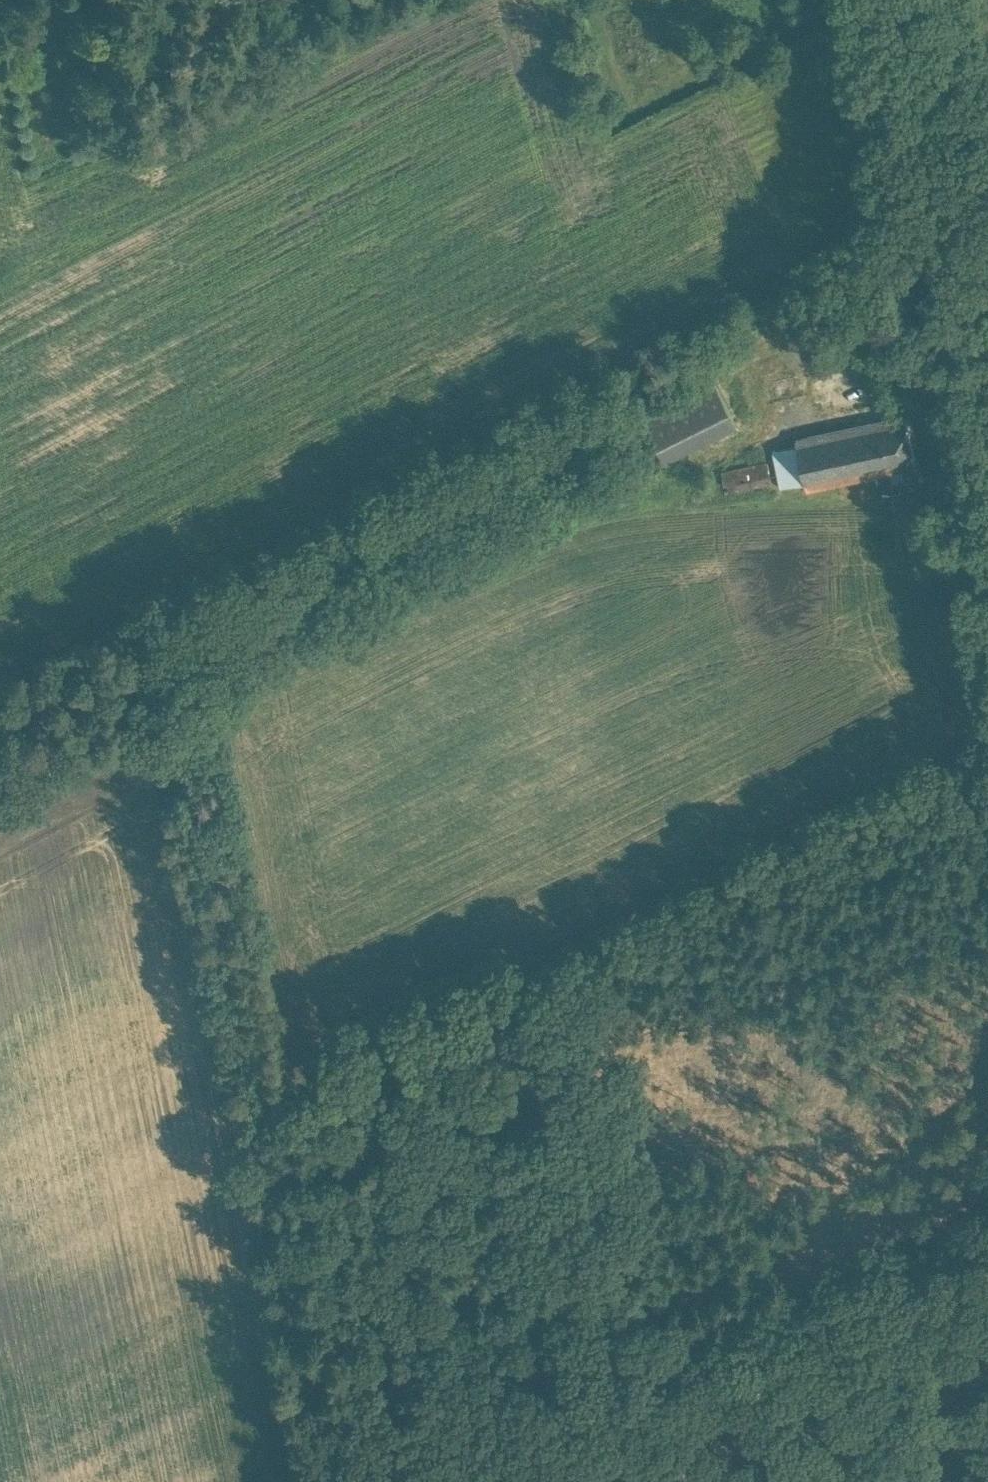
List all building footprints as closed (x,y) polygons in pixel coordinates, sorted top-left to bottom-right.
[(739,426),(716,378),(643,413),(666,461),(739,426)] [(780,485),(809,479),(810,486),(916,463),(906,415),(800,437),(801,442),(772,448),(780,485)] [(766,463),(690,481),(694,499),(771,481),(766,463)]
